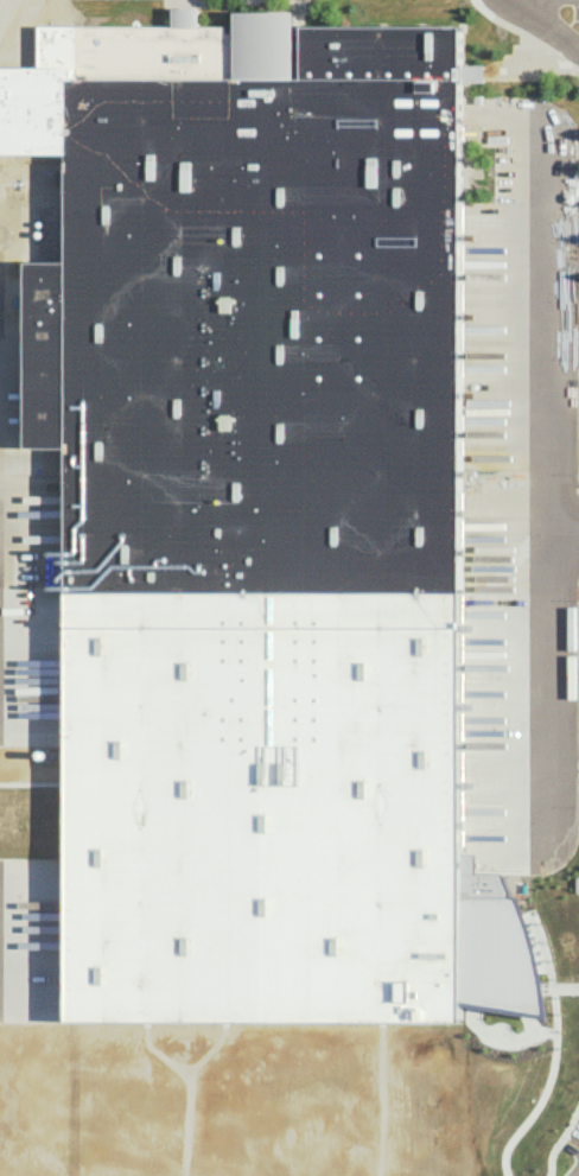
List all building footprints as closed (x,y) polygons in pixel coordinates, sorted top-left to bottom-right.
[(75,24),(173,25),(173,6),(199,6),(199,23),(227,23),(227,28),(234,28),(234,8),(295,8),(295,31),(303,31),(303,25),(460,25),(460,65),(454,65),(454,74),(454,77),(460,77),(462,1019),(66,1021),(68,445),(26,445),(27,261),(68,261),(68,77),(75,77),(75,24)] [(499,1161),(500,1111),(480,1110),(480,1160),(499,1161)]
